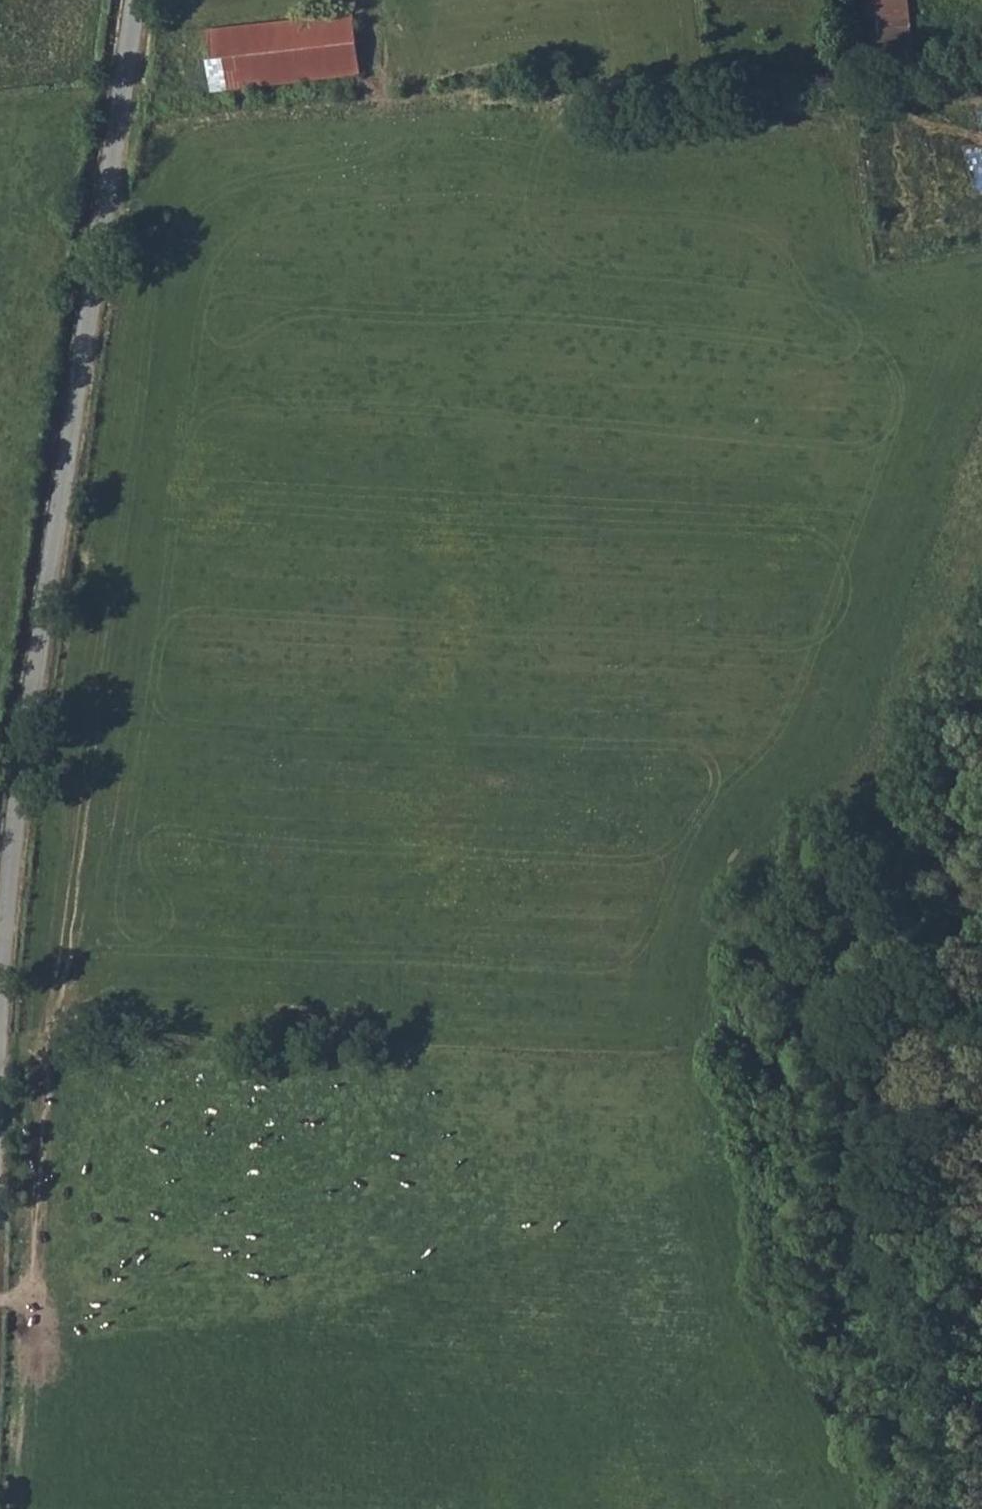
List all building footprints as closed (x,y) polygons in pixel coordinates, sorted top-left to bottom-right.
[(854,52),(914,48),(910,0),(848,0),(854,52)] [(372,74),(366,12),(350,14),(343,77),(372,74)] [(350,14),(217,29),(223,90),(343,77),(350,14)]
